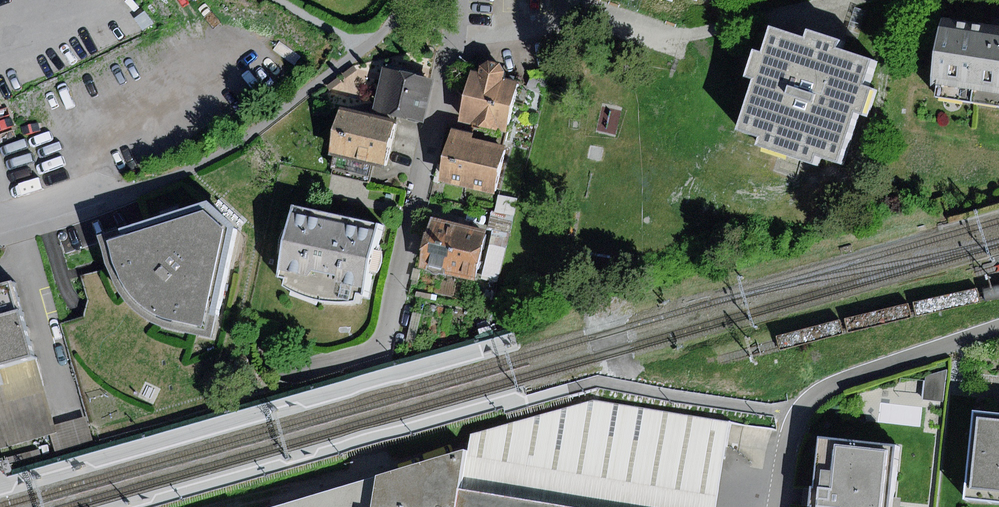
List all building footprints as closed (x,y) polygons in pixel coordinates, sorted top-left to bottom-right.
[(945,21),(935,84),(940,85),(938,99),(998,108),(998,29),(945,21)] [(759,82),(743,133),(763,140),(760,148),(818,167),(820,160),(841,167),(858,114),(868,117),(876,91),(868,88),(876,63),(841,52),(843,44),(812,33),(809,42),(776,31),(767,57),(759,55),(751,79),(759,82)] [(506,133),(518,83),(503,79),(505,72),(500,63),(489,61),(481,66),(478,72),(471,70),(459,122),(506,133)] [(424,122),(434,79),(418,75),(419,72),(383,64),(372,110),(424,122)] [(354,66),(343,74),(346,78),(357,70),(354,66)] [(337,78),(326,86),(329,90),(340,82),(337,78)] [(371,163),(383,166),(393,123),(339,110),(329,153),(336,155),(371,163)] [(438,181),(494,194),(506,145),(472,137),(473,133),(451,128),(438,181)] [(371,163),(336,155),(333,168),(368,176),(371,163)] [(517,198),(498,194),(495,210),(514,214),(517,198)] [(361,294),(378,225),(348,218),(293,205),(276,276),(284,278),(283,286),(294,292),(309,297),(317,300),(335,302),(346,302),(355,300),(356,293),(361,294)] [(203,327),(224,229),(203,210),(107,242),(114,266),(124,283),(132,297),(147,309),(159,317),(181,323),(203,327)] [(419,268),(474,281),(486,232),(431,218),(419,268)] [(508,239),(491,235),(481,278),(498,282),(508,239)] [(32,354),(12,280),(0,284),(0,363),(32,354)] [(32,354),(0,363),(0,448),(55,433),(53,425),(32,354)] [(946,370),(926,377),(924,399),(944,401),(946,370)] [(471,432),(468,454),(718,495),(730,421),(594,401),(471,432)] [(881,403),(878,422),(920,426),(922,407),(881,403)] [(976,415),(967,501),(998,504),(998,418),(976,415)] [(86,417),(53,425),(55,433),(58,447),(91,439),(86,417)] [(815,506),(893,506),(894,504),(900,446),(822,438),(815,499),(815,506)] [(376,477),(372,506),(460,506),(468,454),(376,477)] [(468,454),(460,506),(716,506),(718,495),(468,454)] [(276,506),(372,506),(376,477),(363,481),(276,506)]
